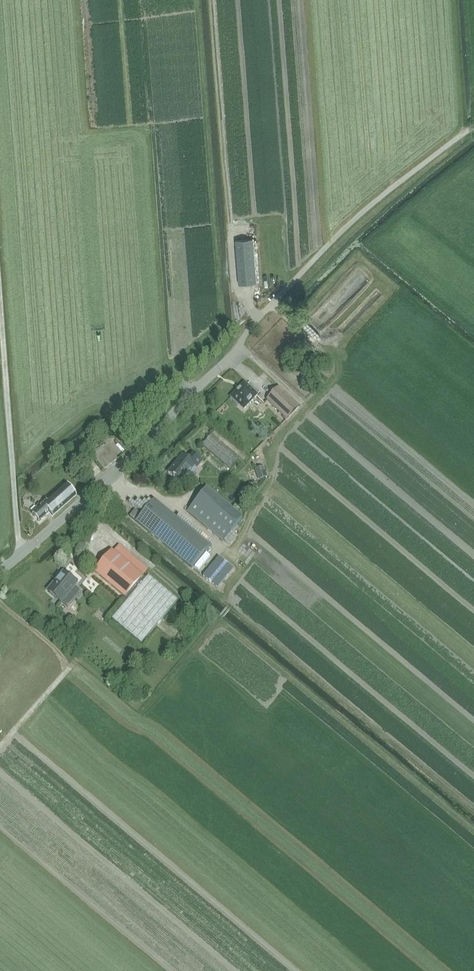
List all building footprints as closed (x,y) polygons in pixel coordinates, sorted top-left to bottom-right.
[(252,239),(235,240),(239,284),(255,283),(252,239)] [(342,356),(350,353),(347,347),(340,350),(342,356)] [(231,397),(244,410),(257,395),(248,386),(245,383),(231,397)] [(299,407),(279,387),(267,400),(287,419),(299,407)] [(239,458),(211,435),(202,445),(230,468),(239,458)] [(106,445),(104,446),(93,455),(105,469),(118,458),(106,445)] [(202,462),(194,455),(189,462),(181,456),(168,473),(182,484),(196,467),(197,468),(202,462)] [(50,512),(53,515),(76,495),(67,484),(48,501),(46,499),(38,506),(39,508),(33,514),(39,521),(50,512)] [(242,518),(207,489),(188,512),(223,541),(242,518)] [(210,546),(154,500),(141,516),(136,511),(130,517),(136,522),(192,568),(210,546)] [(95,523),(92,527),(100,533),(103,528),(95,523)] [(101,552),(106,545),(101,542),(96,549),(101,552)] [(128,600),(146,579),(112,550),(94,572),(128,600)] [(219,557),(204,576),(217,587),(233,568),(219,557)] [(48,590),(62,602),(68,607),(80,592),(74,588),(78,583),(63,571),(48,590)] [(141,644),(178,601),(149,576),(146,579),(128,600),(112,619),(141,644)]
